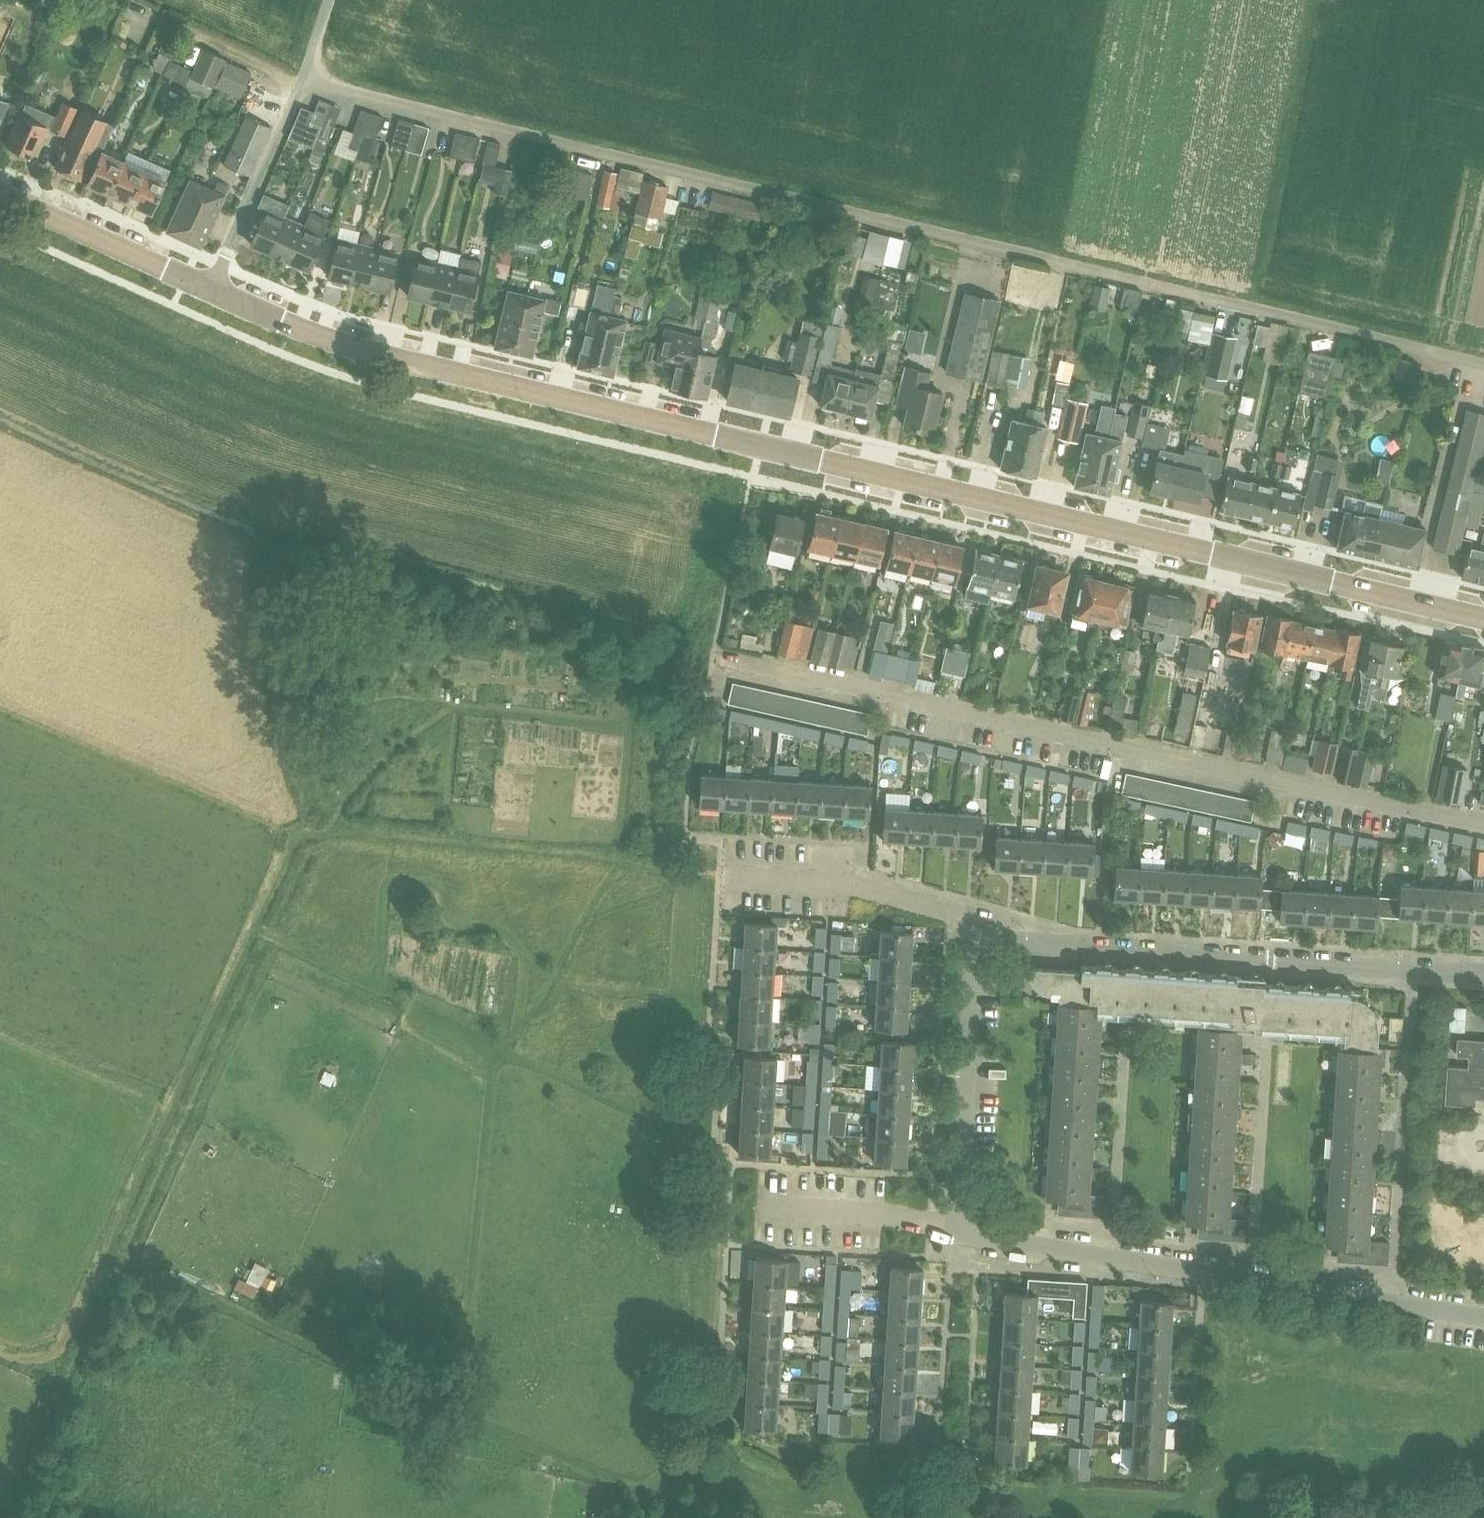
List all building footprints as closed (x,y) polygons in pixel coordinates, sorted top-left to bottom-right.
[(176,46),(163,40),(158,51),(168,57),(171,58),(176,46)] [(204,49),(195,67),(191,76),(213,86),(225,59),(204,49)] [(239,97),(250,71),(227,61),(216,87),(239,97)] [(311,122),(321,126),(322,126),(323,122),(330,104),(319,99),(311,122)] [(20,113),(5,145),(16,150),(16,154),(23,158),(27,155),(29,156),(36,141),(39,142),(46,127),(50,128),(67,135),(79,107),(62,100),(56,116),(27,103),(22,114),(20,113)] [(112,123),(82,109),(75,125),(74,125),(55,167),(67,173),(67,177),(73,179),(77,177),(83,180),(95,154),(99,156),(101,151),(107,139),(105,138),(112,123)] [(361,110),(353,132),(348,147),(359,151),(364,136),(365,136),(372,113),(361,110)] [(372,113),(365,136),(362,145),(371,148),(374,140),(376,140),(383,117),(372,113)] [(251,176),(273,128),(246,116),(224,164),(251,176)] [(391,146),(406,150),(414,123),(399,119),(391,146)] [(322,126),(321,126),(317,137),(328,141),(334,126),(323,122),(322,126)] [(414,123),(406,150),(421,155),(429,128),(414,123)] [(468,135),(456,132),(450,156),(462,158),(468,135)] [(468,135),(462,158),(474,161),(480,138),(468,135)] [(488,140),(483,163),(496,166),(501,143),(488,140)] [(316,144),(312,154),(322,158),(326,148),(316,144)] [(99,156),(88,182),(97,186),(98,192),(103,194),(108,191),(109,192),(123,160),(101,151),(99,156)] [(144,170),(123,160),(109,192),(118,196),(119,201),(124,204),(129,201),(130,201),(144,170)] [(644,171),(622,166),(617,187),(640,192),(644,171)] [(510,170),(498,167),(494,185),(492,193),(504,196),(510,170)] [(589,200),(594,175),(569,169),(564,194),(589,200)] [(149,209),(151,211),(165,179),(144,170),(130,201),(140,205),(140,210),(146,212),(149,209)] [(605,170),(597,205),(609,208),(616,172),(605,170)] [(167,230),(186,239),(193,224),(189,222),(197,205),(206,209),(215,190),(214,189),(191,179),(167,230)] [(659,217),(667,186),(644,179),(636,210),(659,217)] [(193,224),(186,239),(201,245),(229,185),(219,180),(214,189),(215,190),(206,209),(197,205),(189,222),(193,224)] [(692,196),(693,183),(676,182),(675,195),(692,196)] [(730,195),(726,210),(761,219),(765,203),(730,195)] [(251,244),(270,252),(285,218),(266,210),(251,244)] [(304,227),(289,261),(308,270),(330,220),(311,212),(304,227)] [(285,218),(270,252),(289,261),(304,227),(285,218)] [(360,231),(340,226),(328,276),(333,277),(332,283),(343,285),(345,280),(349,281),(358,245),(357,245),(360,231)] [(883,265),(885,259),(891,237),(892,235),(871,229),(862,260),(883,265)] [(624,254),(637,257),(641,241),(628,238),(624,254)] [(358,245),(349,281),(369,286),(378,250),(358,245)] [(506,275),(512,252),(498,249),(492,272),(506,275)] [(378,250),(369,286),(390,291),(398,255),(378,250)] [(458,268),(449,305),(471,310),(482,262),(461,256),(458,268)] [(407,295),(429,300),(437,263),(416,258),(407,295)] [(437,263),(429,300),(449,305),(458,268),(437,263)] [(917,283),(919,273),(907,270),(905,280),(907,281),(917,283)] [(863,274),(858,291),(874,295),(878,278),(863,274)] [(871,317),(891,322),(901,283),(881,278),(871,317)] [(694,318),(705,321),(717,324),(721,307),(729,309),(733,289),(703,282),(694,318)] [(578,331),(586,333),(578,366),(596,371),(615,288),(598,284),(588,322),(581,320),(578,331)] [(615,288),(596,371),(613,375),(627,320),(618,318),(623,298),(615,296),(616,288),(615,288)] [(496,347),(514,351),(527,295),(510,291),(496,347)] [(982,381),(1002,300),(965,291),(946,372),(982,381)] [(527,295),(514,351),(532,355),(542,311),(559,315),(562,300),(546,296),(545,299),(527,295)] [(635,326),(648,326),(648,299),(635,299),(635,326)] [(1179,307),(1175,328),(1180,329),(1178,337),(1188,339),(1194,310),(1179,307)] [(699,352),(689,393),(707,398),(717,356),(715,355),(716,349),(715,345),(711,344),(712,339),(713,339),(717,336),(720,325),(717,324),(705,321),(701,338),(702,338),(699,352)] [(827,323),(812,381),(826,385),(831,365),(841,326),(827,323)] [(1252,352),(1270,356),(1272,357),(1280,359),(1287,331),(1258,324),(1252,352)] [(893,326),(890,339),(880,377),(894,381),(904,342),(907,329),(893,326)] [(671,389),(689,393),(699,352),(702,338),(701,338),(666,329),(659,361),(676,365),(671,389)] [(783,357),(793,360),(790,369),(812,375),(822,336),(800,331),(798,341),(788,339),(783,357)] [(1215,333),(1206,374),(1226,378),(1235,337),(1215,333)] [(652,362),(657,342),(646,339),(641,359),(652,362)] [(1005,388),(1008,373),(1022,376),(1026,357),(1012,354),(1012,353),(994,350),(987,385),(1005,388)] [(1327,397),(1337,356),(1309,350),(1300,391),(1327,397)] [(1031,390),(1042,361),(1029,356),(1018,386),(1031,390)] [(1272,357),(1270,356),(1266,373),(1276,375),(1280,359),(1272,357)] [(798,377),(737,363),(728,400),(789,415),(798,377)] [(1069,381),(1072,366),(1057,363),(1054,377),(1069,381)] [(831,365),(826,385),(821,404),(846,411),(854,379),(853,379),(855,371),(831,365)] [(929,373),(907,367),(900,394),(912,397),(905,425),(919,429),(919,427),(933,430),(943,393),(926,389),(929,373)] [(854,379),(846,411),(871,417),(879,385),(877,385),(880,376),(870,373),(868,383),(854,379)] [(1058,381),(1053,402),(1066,404),(1070,384),(1058,381)] [(1080,443),(1089,403),(1068,398),(1059,438),(1080,443)] [(1144,438),(1151,406),(1134,402),(1126,434),(1144,438)] [(1111,430),(1116,408),(1102,405),(1098,427),(1111,430)] [(1024,422),(1013,419),(1001,467),(1019,472),(1035,408),(1028,406),(1024,422)] [(1035,408),(1019,472),(1036,476),(1047,428),(1041,427),(1045,412),(1035,409),(1036,408),(1035,408)] [(1442,512),(1434,546),(1458,552),(1483,447),(1483,412),(1467,409),(1442,512)] [(1238,412),(1231,442),(1231,444),(1236,445),(1240,429),(1245,430),(1249,414),(1238,412)] [(1166,451),(1171,428),(1148,422),(1143,445),(1160,450),(1166,451)] [(1176,446),(1189,448),(1191,434),(1179,432),(1176,446)] [(1075,485),(1094,490),(1100,463),(1104,464),(1110,438),(1087,433),(1075,485)] [(1100,463),(1094,490),(1110,493),(1122,441),(1110,438),(1104,464),(1100,463)] [(1283,463),(1292,466),(1295,466),(1299,451),(1286,448),(1283,463)] [(1184,454),(1170,451),(1170,452),(1166,451),(1160,450),(1157,461),(1151,489),(1175,495),(1182,467),(1184,454)] [(1314,511),(1316,504),(1332,508),(1344,459),(1318,453),(1304,509),(1314,511)] [(1256,471),(1259,458),(1249,455),(1246,469),(1256,471)] [(1381,458),(1376,482),(1389,485),(1394,460),(1381,458)] [(1271,474),(1280,476),(1283,463),(1274,461),(1271,474)] [(1289,478),(1292,466),(1283,463),(1280,476),(1289,478)] [(1182,467),(1175,495),(1199,500),(1205,472),(1182,467)] [(1477,475),(1474,489),(1482,490),(1483,476),(1477,475)] [(1253,482),(1228,476),(1220,510),(1222,510),(1223,514),(1231,515),(1234,513),(1245,516),(1253,482)] [(1277,488),(1253,482),(1245,516),(1246,516),(1248,520),(1256,521),(1259,519),(1269,521),(1277,488)] [(1302,493),(1277,488),(1269,521),(1279,524),(1281,527),(1289,529),(1292,527),(1294,527),(1302,493)] [(1377,518),(1379,518),(1383,503),(1344,493),(1341,510),(1346,511),(1338,548),(1378,557),(1383,535),(1373,533),(1377,518)] [(1471,499),(1469,512),(1480,513),(1481,500),(1471,499)] [(819,513),(817,512),(809,546),(833,551),(840,518),(832,516),(830,512),(822,511),(819,513)] [(793,563),(804,519),(778,513),(768,556),(793,563)] [(840,518),(833,551),(856,557),(863,523),(855,521),(853,518),(845,516),(843,518),(840,518)] [(1383,535),(1378,557),(1417,566),(1426,529),(1379,518),(1377,518),(1373,533),(1383,535)] [(866,523),(863,523),(856,557),(879,562),(887,528),(878,526),(876,523),(869,521),(866,523)] [(910,570),(918,536),(910,534),(908,530),(900,529),(897,531),(895,530),(887,564),(910,570)] [(920,536),(918,536),(910,570),(932,575),(940,541),(932,539),(931,536),(923,534),(920,536)] [(1483,582),(1483,535),(1481,549),(1470,546),(1462,577),(1483,582)] [(1468,555),(1470,546),(1471,541),(1462,538),(1458,552),(1468,555)] [(942,541),(940,541),(932,575),(955,581),(963,546),(955,544),(953,541),(945,539),(942,541)] [(968,585),(991,590),(1000,555),(977,550),(968,585)] [(1000,555),(991,590),(1014,596),(1023,561),(1000,555)] [(1040,566),(1038,566),(1029,602),(1046,606),(1044,613),(1056,616),(1066,573),(1052,569),(1050,566),(1043,564),(1040,566)] [(1085,575),(1082,576),(1074,610),(1089,614),(1087,622),(1097,625),(1107,582),(1094,579),(1092,576),(1085,575)] [(1121,586),(1107,582),(1097,625),(1106,627),(1108,618),(1124,622),(1132,588),(1132,585),(1123,583),(1121,586)] [(1162,641),(1165,629),(1172,594),(1148,589),(1141,624),(1155,627),(1152,639),(1159,640),(1162,641)] [(1172,594),(1165,629),(1162,641),(1159,640),(1157,648),(1172,651),(1176,631),(1189,634),(1196,599),(1172,594)] [(917,600),(903,623),(924,635),(937,612),(917,600)] [(1237,611),(1235,610),(1228,643),(1255,648),(1261,616),(1248,613),(1247,610),(1241,608),(1237,611)] [(1261,647),(1284,652),(1291,620),(1290,620),(1291,619),(1268,614),(1261,647)] [(1284,652),(1282,660),(1294,662),(1295,654),(1308,657),(1315,625),(1291,620),(1284,652)] [(794,656),(794,655),(806,658),(814,628),(785,621),(778,652),(794,656)] [(1315,625),(1308,657),(1330,662),(1337,630),(1315,625)] [(812,660),(831,664),(838,633),(820,628),(812,660)] [(1337,630),(1330,662),(1342,664),(1340,677),(1351,679),(1353,667),(1360,634),(1338,629),(1338,630),(1337,630)] [(838,633),(831,664),(845,668),(853,636),(838,633)] [(886,652),(890,638),(877,634),(873,649),(886,652)] [(1370,637),(1368,637),(1361,669),(1362,685),(1357,706),(1369,708),(1372,696),(1376,697),(1387,641),(1380,639),(1379,637),(1372,636),(1370,637)] [(726,637),(724,644),(736,647),(737,639),(726,637)] [(1438,675),(1460,680),(1467,645),(1446,640),(1438,675)] [(1392,642),(1387,641),(1376,697),(1384,699),(1390,674),(1399,676),(1406,645),(1403,644),(1402,642),(1393,641),(1392,642)] [(1205,676),(1211,646),(1190,642),(1184,672),(1205,676)] [(1460,680),(1480,684),(1483,664),(1483,649),(1467,645),(1460,680)] [(971,652),(947,647),(942,670),(965,676),(971,652)] [(1123,658),(1120,667),(1131,670),(1133,660),(1123,658)] [(894,660),(892,678),(922,681),(924,664),(894,660)] [(923,691),(942,694),(944,683),(924,680),(923,691)] [(729,703),(739,706),(744,684),(733,682),(729,703)] [(744,684),(739,706),(750,708),(755,687),(744,684)] [(755,687),(750,708),(761,711),(766,689),(755,687)] [(766,689),(761,711),(772,713),(776,692),(766,689)] [(1088,723),(1096,692),(1084,689),(1076,720),(1088,723)] [(776,692),(772,713),(782,715),(787,694),(776,692)] [(1061,718),(1073,721),(1079,695),(1067,692),(1061,718)] [(1456,695),(1441,692),(1436,718),(1450,720),(1452,714),(1453,708),(1455,699),(1456,695)] [(787,694),(782,715),(793,718),(798,697),(787,694)] [(1124,716),(1128,699),(1115,696),(1110,720),(1123,723),(1121,732),(1135,735),(1139,720),(1124,716)] [(798,697),(793,718),(804,720),(809,699),(798,697)] [(809,699),(804,720),(815,723),(819,701),(809,699)] [(1462,701),(1455,699),(1453,708),(1461,709),(1462,701)] [(819,701),(815,723),(825,725),(830,704),(819,701)] [(1470,720),(1473,703),(1463,701),(1460,718),(1470,720)] [(830,704),(825,725),(836,728),(841,706),(830,704)] [(725,719),(727,709),(708,705),(706,715),(725,719)] [(841,706),(836,728),(847,730),(852,709),(841,706)] [(852,709),(847,730),(858,732),(862,711),(852,709)] [(751,714),(732,710),(730,720),(733,721),(731,743),(747,744),(748,724),(749,725),(751,714)] [(862,711),(858,732),(868,735),(873,713),(862,711)] [(772,730),(775,719),(756,715),(753,726),(772,730)] [(796,735),(798,724),(779,720),(777,731),(796,735)] [(819,740),(822,730),(803,725),(801,736),(819,740)] [(1273,729),(1271,738),(1270,738),(1266,762),(1284,766),(1288,749),(1289,742),(1288,742),(1290,733),(1273,729)] [(1224,752),(1235,753),(1239,732),(1228,730),(1224,752)] [(1252,754),(1257,733),(1245,730),(1240,751),(1252,754)] [(843,746),(846,735),(826,731),(824,741),(843,746)] [(1203,754),(1214,756),(1219,733),(1207,731),(1203,754)] [(909,748),(911,738),(892,733),(890,744),(909,748)] [(867,751),(869,741),(850,736),(848,747),(867,751)] [(1339,742),(1319,738),(1312,769),(1332,773),(1339,742)] [(932,754),(935,743),(916,739),(913,749),(932,754)] [(956,759),(959,749),(939,744),(937,755),(956,759)] [(1352,784),(1360,749),(1344,746),(1337,781),(1352,784)] [(980,764),(982,754),(963,749),(961,760),(980,764)] [(1288,749),(1284,766),(1283,769),(1291,771),(1292,770),(1305,773),(1309,753),(1288,749)] [(1353,783),(1368,786),(1375,752),(1361,749),(1353,783)] [(1021,773),(1023,763),(1004,759),(1002,769),(1021,773)] [(1045,779),(1047,768),(1028,764),(1026,775),(1045,779)] [(775,779),(773,811),(797,812),(799,781),(800,766),(776,765),(775,779)] [(1462,802),(1469,770),(1444,765),(1438,797),(1462,802)] [(727,776),(725,808),(749,809),(751,777),(752,767),(741,767),(741,777),(727,776)] [(1068,784),(1071,774),(1051,769),(1049,780),(1068,784)] [(1122,793),(1133,796),(1138,775),(1127,773),(1122,793)] [(701,806),(725,808),(727,776),(703,774),(701,806)] [(1092,789),(1094,779),(1075,775),(1073,785),(1092,789)] [(1138,775),(1133,796),(1144,798),(1148,777),(1138,775)] [(751,777),(749,809),(773,811),(775,779),(751,777)] [(1148,777),(1144,798),(1154,800),(1159,780),(1148,777)] [(1159,780),(1154,800),(1165,803),(1170,782),(1159,780)] [(799,781),(797,812),(820,814),(822,782),(799,781)] [(822,782),(820,814),(844,816),(846,784),(822,782)] [(1170,782),(1165,803),(1176,805),(1181,784),(1170,782)] [(846,784),(844,816),(869,817),(871,785),(846,784)] [(1181,784),(1176,805),(1187,807),(1191,786),(1181,784)] [(1191,786),(1187,807),(1197,810),(1202,789),(1193,787),(1191,786)] [(1202,789),(1197,810),(1208,812),(1213,791),(1202,789)] [(1213,791),(1208,812),(1219,814),(1224,793),(1213,791)] [(1224,793),(1219,814),(1230,816),(1234,796),(1224,793)] [(1234,796),(1230,816),(1241,819),(1245,798),(1234,796)] [(1140,812),(1142,802),(1123,798),(1121,808),(1140,812)] [(1245,798),(1241,819),(1251,821),(1256,800),(1245,798)] [(1164,817),(1166,807),(1147,803),(1144,813),(1164,817)] [(884,840),(908,841),(911,809),(886,808),(884,840)] [(1187,822),(1190,812),(1170,808),(1168,818),(1187,822)] [(911,809),(908,841),(932,843),(934,811),(911,809)] [(934,811),(932,843),(956,844),(958,813),(934,811)] [(958,813),(956,844),(980,846),(982,814),(958,813)] [(1211,828),(1213,817),(1194,813),(1192,823),(1211,828)] [(1235,833),(1237,822),(1218,818),(1215,828),(1235,833)] [(1305,835),(1308,825),(1289,820),(1286,831),(1305,835)] [(1407,821),(1405,832),(1424,836),(1427,826),(1407,821)] [(1258,837),(1260,827),(1241,823),(1239,833),(1258,837)] [(1329,840),(1331,830),(1312,826),(1310,836),(1329,840)] [(1448,841),(1450,831),(1431,827),(1429,837),(1448,841)] [(1353,845),(1355,835),(1339,831),(1337,842),(1353,845)] [(1472,846),(1474,836),(1455,832),(1452,842),(1472,846)] [(1168,858),(1171,838),(1157,836),(1154,856),(1168,858)] [(1377,850),(1378,839),(1359,836),(1357,846),(1377,850)] [(995,868),(1020,870),(1022,838),(998,837),(995,868)] [(1478,837),(1476,847),(1483,849),(1483,838),(1478,837)] [(1022,838),(1020,870),(1044,871),(1046,840),(1022,838)] [(1046,840),(1044,871),(1067,873),(1069,841),(1046,840)] [(1069,841),(1067,873),(1092,875),(1094,843),(1069,841)] [(1390,855),(1394,853),(1396,848),(1393,844),(1389,843),(1385,845),(1383,850),(1386,854),(1390,855)] [(1474,874),(1483,876),(1483,852),(1479,851),(1474,874)] [(1117,866),(1115,898),(1139,899),(1141,868),(1117,866)] [(1141,868),(1139,899),(1163,901),(1165,869),(1141,868)] [(1165,869),(1163,901),(1187,903),(1189,871),(1165,869)] [(1189,871),(1187,903),(1211,904),(1213,872),(1189,871)] [(1213,872),(1211,904),(1235,906),(1237,874),(1213,872)] [(1424,919),(1426,887),(1427,875),(1402,873),(1401,897),(1379,896),(1378,915),(1424,919)] [(1237,874),(1235,906),(1259,907),(1261,888),(1261,875),(1237,874)] [(1426,887),(1424,919),(1448,920),(1450,888),(1426,887)] [(1307,891),(1261,888),(1259,907),(1281,909),(1280,921),(1305,922),(1307,891)] [(1450,888),(1448,920),(1472,922),(1474,890),(1450,888)] [(1472,922),(1483,922),(1483,890),(1474,890),(1472,922)] [(1331,892),(1307,891),(1305,922),(1329,924),(1331,892)] [(1355,894),(1331,892),(1329,924),(1353,926),(1355,894)] [(1379,896),(1355,894),(1353,926),(1377,927),(1378,915),(1379,896)] [(746,923),(744,948),(776,950),(778,925),(786,926),(787,917),(773,916),(772,924),(746,923)] [(826,947),(827,928),(816,927),(815,947),(826,947)] [(882,931),(880,955),(912,957),(913,933),(882,931)] [(842,954),(843,934),(832,933),(831,953),(842,954)] [(744,948),(743,972),(775,974),(776,950),(744,948)] [(824,971),(826,951),(815,951),(814,971),(824,971)] [(880,955),(879,979),(910,981),(912,957),(880,955)] [(840,978),(841,958),(830,957),(829,977),(840,978)] [(1028,967),(1028,969),(1028,971),(1028,973),(1029,976),(1030,978),(1030,980),(1031,981),(1033,983),(1034,985),(1035,986),(1036,988),(1038,989),(1039,990),(1040,991),(1042,991),(1043,992),(1045,993),(1046,993),(1048,994),(1050,994),(1050,995),(1051,995),(1051,997),(1060,998),(1060,1003),(1060,1004),(1102,1006),(1101,1011),(1103,1011),(1103,1008),(1110,1009),(1111,1004),(1122,1004),(1122,1010),(1204,1015),(1203,1027),(1242,1030),(1265,1032),(1271,1030),(1272,1032),(1295,1034),(1295,1028),(1350,1032),(1349,1050),(1377,1052),(1378,1047),(1379,1028),(1378,1028),(1378,1027),(1378,1025),(1378,1024),(1378,1022),(1377,1021),(1377,1019),(1377,1018),(1376,1017),(1376,1015),(1375,1014),(1374,1012),(1373,1010),(1372,1009),(1371,1007),(1369,1005),(1368,1004),(1366,1003),(1365,1001),(1363,1000),(1361,999),(1359,998),(1357,998),(1360,991),(1360,989),(1332,988),(1331,985),(1330,986),(1329,986),(1328,986),(1327,987),(1326,987),(1325,987),(1324,987),(1323,987),(1322,987),(1303,986),(1302,984),(1301,984),(1300,984),(1299,984),(1299,985),(1298,985),(1297,985),(1296,985),(1295,985),(1294,985),(1293,985),(1250,982),(1236,975),(1218,974),(1206,973),(1188,972),(1187,970),(1186,970),(1185,971),(1184,971),(1183,971),(1182,971),(1181,971),(1180,971),(1179,971),(1160,970),(1159,968),(1158,968),(1157,968),(1157,969),(1156,969),(1155,969),(1153,969),(1151,969),(1131,968),(1130,966),(1129,966),(1128,967),(1127,967),(1126,967),(1124,967),(1122,967),(1102,966),(1101,964),(1100,964),(1100,965),(1099,965),(1098,965),(1097,965),(1096,965),(1095,965),(1093,965),(1081,965),(1081,971),(1034,967),(1028,967)] [(743,972),(741,996),(773,998),(775,974),(743,972)] [(823,995),(824,976),(813,975),(812,994),(823,995)] [(879,979),(877,1003),(909,1005),(910,981),(879,979)] [(839,1002),(840,982),(829,981),(828,1001),(839,1002)] [(741,996),(740,1019),(772,1021),(773,998),(741,996)] [(821,1019),(823,999),(812,998),(810,1018),(821,1019)] [(909,1005),(877,1003),(876,1027),(907,1029),(909,1005)] [(1100,1029),(1101,1011),(1102,1006),(1060,1004),(1047,1197),(1059,1198),(1059,1203),(1066,1203),(1072,1203),(1078,1204),(1085,1204),(1089,1205),(1089,1194),(1091,1176),(1095,1176),(1096,1167),(1091,1167),(1092,1149),(1097,1149),(1098,1139),(1093,1139),(1094,1121),(1099,1121),(1100,1112),(1095,1111),(1096,1094),(1101,1094),(1102,1084),(1097,1084),(1098,1066),(1103,1066),(1103,1057),(1098,1056),(1100,1038),(1105,1039),(1105,1038),(1105,1029),(1100,1029)] [(826,1024),(826,1031),(846,1033),(846,1024),(837,1024),(838,1006),(827,1005),(826,1024)] [(1467,1014),(1467,1007),(1451,1006),(1449,1032),(1465,1033),(1467,1014)] [(772,1021),(740,1019),(738,1043),(770,1045),(772,1021)] [(810,1023),(809,1043),(820,1044),(821,1023),(810,1023)] [(1228,1228),(1228,1218),(1230,1200),(1235,1200),(1236,1191),(1230,1190),(1232,1172),(1237,1173),(1238,1163),(1232,1163),(1234,1145),(1239,1145),(1240,1136),(1234,1135),(1235,1117),(1241,1118),(1241,1108),(1236,1108),(1237,1090),(1243,1090),(1243,1081),(1238,1080),(1239,1062),(1255,1063),(1256,1054),(1240,1053),(1242,1030),(1203,1027),(1199,1027),(1199,1035),(1186,1221),(1199,1221),(1199,1226),(1205,1227),(1212,1227),(1218,1228),(1225,1228),(1228,1228)] [(1469,1038),(1460,1038),(1459,1055),(1471,1056),(1471,1067),(1451,1066),(1448,1103),(1477,1105),(1477,1097),(1483,1098),(1483,1039),(1469,1038)] [(883,1040),(881,1065),(913,1066),(915,1042),(883,1040)] [(834,1063),(836,1043),(825,1042),(823,1062),(834,1063)] [(1339,1050),(1326,1243),(1339,1244),(1339,1249),(1345,1249),(1352,1249),(1358,1250),(1364,1250),(1368,1250),(1369,1240),(1370,1222),(1375,1222),(1376,1213),(1371,1213),(1372,1194),(1377,1195),(1378,1185),(1372,1185),(1374,1167),(1379,1167),(1380,1158),(1374,1157),(1375,1139),(1381,1140),(1381,1130),(1376,1130),(1377,1112),(1382,1112),(1383,1103),(1378,1102),(1379,1084),(1384,1085),(1385,1075),(1379,1075),(1381,1057),(1386,1057),(1387,1048),(1378,1047),(1377,1052),(1349,1050),(1339,1050)] [(819,1055),(808,1054),(806,1080),(817,1081),(819,1055)] [(745,1056),(744,1080),(776,1082),(777,1058),(745,1056)] [(881,1065),(880,1089),(911,1090),(913,1066),(881,1065)] [(833,1087),(834,1067),(823,1066),(822,1086),(833,1087)] [(744,1080),(742,1104),(774,1106),(776,1082),(744,1080)] [(816,1104),(817,1085),(806,1084),(805,1104),(816,1104)] [(880,1089),(878,1113),(910,1115),(911,1090),(880,1089)] [(831,1111),(833,1091),(822,1090),(820,1109),(831,1111)] [(742,1104),(741,1128),(773,1131),(774,1106),(742,1104)] [(814,1128),(815,1109),(804,1108),(803,1127),(814,1128)] [(878,1113),(877,1137),(908,1139),(910,1115),(878,1113)] [(830,1134),(831,1115),(820,1114),(819,1134),(830,1134)] [(773,1131),(741,1128),(739,1152),(771,1154),(773,1131)] [(813,1152),(814,1132),(803,1132),(802,1151),(813,1152)] [(908,1139),(877,1137),(875,1161),(907,1163),(908,1139)] [(828,1158),(829,1139),(818,1138),(817,1157),(828,1158)] [(1097,1205),(1098,1195),(1089,1194),(1089,1205),(1091,1205),(1097,1205)] [(1098,1195),(1097,1205),(1097,1217),(1109,1218),(1110,1195),(1098,1195)] [(1237,1229),(1238,1218),(1228,1218),(1228,1228),(1231,1228),(1237,1229)] [(1237,1229),(1236,1241),(1249,1241),(1250,1219),(1238,1218),(1237,1229)] [(1377,1251),(1378,1241),(1369,1240),(1368,1250),(1371,1251),(1377,1251)] [(1378,1241),(1377,1251),(1376,1263),(1389,1264),(1390,1241),(1378,1241)] [(756,1258),(754,1282),(786,1284),(788,1260),(756,1258)] [(836,1283),(837,1264),(826,1263),(825,1282),(836,1283)] [(892,1267),(890,1291),(922,1293),(923,1269),(892,1267)] [(852,1289),(853,1269),(842,1269),(841,1288),(852,1289)] [(255,1283),(260,1285),(264,1276),(259,1273),(255,1283)] [(274,1280),(264,1276),(260,1285),(270,1290),(274,1280)] [(1006,1292),(1004,1316),(1036,1318),(1038,1295),(1075,1297),(1074,1316),(1085,1316),(1087,1282),(1029,1278),(1028,1294),(1006,1292)] [(754,1282),(753,1306),(785,1308),(786,1284),(754,1282)] [(1093,1283),(1092,1303),(1091,1321),(1102,1322),(1103,1304),(1104,1304),(1105,1284),(1093,1283)] [(825,1287),(823,1311),(834,1311),(836,1287),(825,1287)] [(890,1291),(889,1315),(920,1317),(922,1293),(890,1291)] [(841,1293),(839,1312),(850,1312),(851,1294),(841,1293)] [(1142,1300),(1140,1324),(1172,1326),(1174,1302),(1142,1300)] [(753,1306),(751,1330),(783,1332),(785,1308),(753,1306)] [(834,1311),(823,1311),(822,1330),(833,1331),(834,1311)] [(850,1312),(839,1312),(838,1336),(857,1337),(857,1323),(850,1317),(850,1312)] [(889,1315),(887,1339),(919,1341),(920,1317),(889,1315)] [(1004,1316),(1003,1340),(1035,1342),(1036,1318),(1004,1316)] [(1084,1341),(1086,1321),(1075,1321),(1074,1340),(1084,1341)] [(1102,1322),(1091,1321),(1089,1346),(1100,1347),(1102,1322)] [(1140,1324),(1139,1348),(1170,1350),(1172,1326),(1140,1324)] [(751,1330),(750,1354),(781,1356),(783,1332),(751,1330)] [(831,1355),(832,1335),(822,1334),(821,1354),(831,1355)] [(887,1339),(886,1363),(917,1365),(919,1341),(887,1339)] [(1003,1340),(1001,1364),(1033,1366),(1035,1342),(1003,1340)] [(837,1341),(836,1360),(845,1360),(847,1341),(837,1341)] [(1083,1365),(1084,1345),(1074,1345),(1072,1364),(1083,1365)] [(1139,1348),(1137,1372),(1169,1374),(1170,1350),(1139,1348)] [(846,1360),(855,1361),(855,1351),(847,1350),(846,1360)] [(1098,1371),(1100,1351),(1089,1351),(1088,1370),(1098,1371)] [(750,1354),(748,1378),(780,1380),(781,1356),(750,1354)] [(819,1378),(830,1379),(831,1359),(820,1358),(820,1362),(813,1362),(812,1372),(819,1372),(819,1378)] [(886,1363),(884,1387),(916,1389),(917,1365),(886,1363)] [(1001,1364),(1000,1388),(1032,1390),(1033,1366),(1001,1364)] [(845,1385),(846,1365),(836,1365),(835,1384),(845,1385)] [(1081,1389),(1083,1369),(1072,1369),(1071,1388),(1081,1389)] [(1137,1372),(1135,1396),(1167,1398),(1169,1374),(1137,1372)] [(1097,1395),(1098,1375),(1087,1375),(1086,1394),(1097,1395)] [(748,1378),(746,1402),(778,1404),(780,1380),(748,1378)] [(828,1402),(829,1383),(819,1382),(817,1402),(828,1402)] [(884,1387),(883,1411),(914,1413),(916,1389),(884,1387)] [(1000,1388),(998,1412),(1030,1414),(1032,1390),(1000,1388)] [(844,1409),(845,1389),(834,1389),(833,1408),(844,1409)] [(1080,1413),(1081,1393),(1070,1393),(1069,1412),(1080,1413)] [(1135,1396),(1134,1420),(1166,1422),(1167,1398),(1135,1396)] [(1095,1419),(1097,1400),(1086,1399),(1085,1418),(1095,1419)] [(778,1404),(746,1402),(745,1426),(777,1428),(778,1404)] [(820,1411),(810,1410),(810,1411),(807,1411),(806,1427),(808,1428),(808,1430),(829,1432),(830,1412),(820,1411)] [(914,1413),(883,1411),(881,1435),(913,1437),(914,1413)] [(838,1432),(840,1413),(830,1412),(829,1432),(838,1432)] [(998,1412),(997,1436),(1029,1438),(1030,1414),(998,1412)] [(1078,1437),(1079,1417),(1069,1417),(1067,1436),(1078,1437)] [(1134,1420),(1132,1444),(1164,1446),(1166,1422),(1134,1420)] [(1095,1428),(1095,1423),(1084,1423),(1083,1442),(1094,1443),(1095,1428)] [(1095,1428),(1094,1443),(1106,1444),(1107,1429),(1095,1428)] [(1029,1438),(997,1436),(995,1460),(1027,1462),(1029,1438)] [(1164,1446),(1132,1444),(1131,1468),(1163,1470),(1164,1446)] [(1068,1466),(1079,1466),(1080,1447),(1069,1446),(1068,1466)] [(1080,1447),(1079,1466),(1089,1467),(1091,1447),(1080,1447)]
